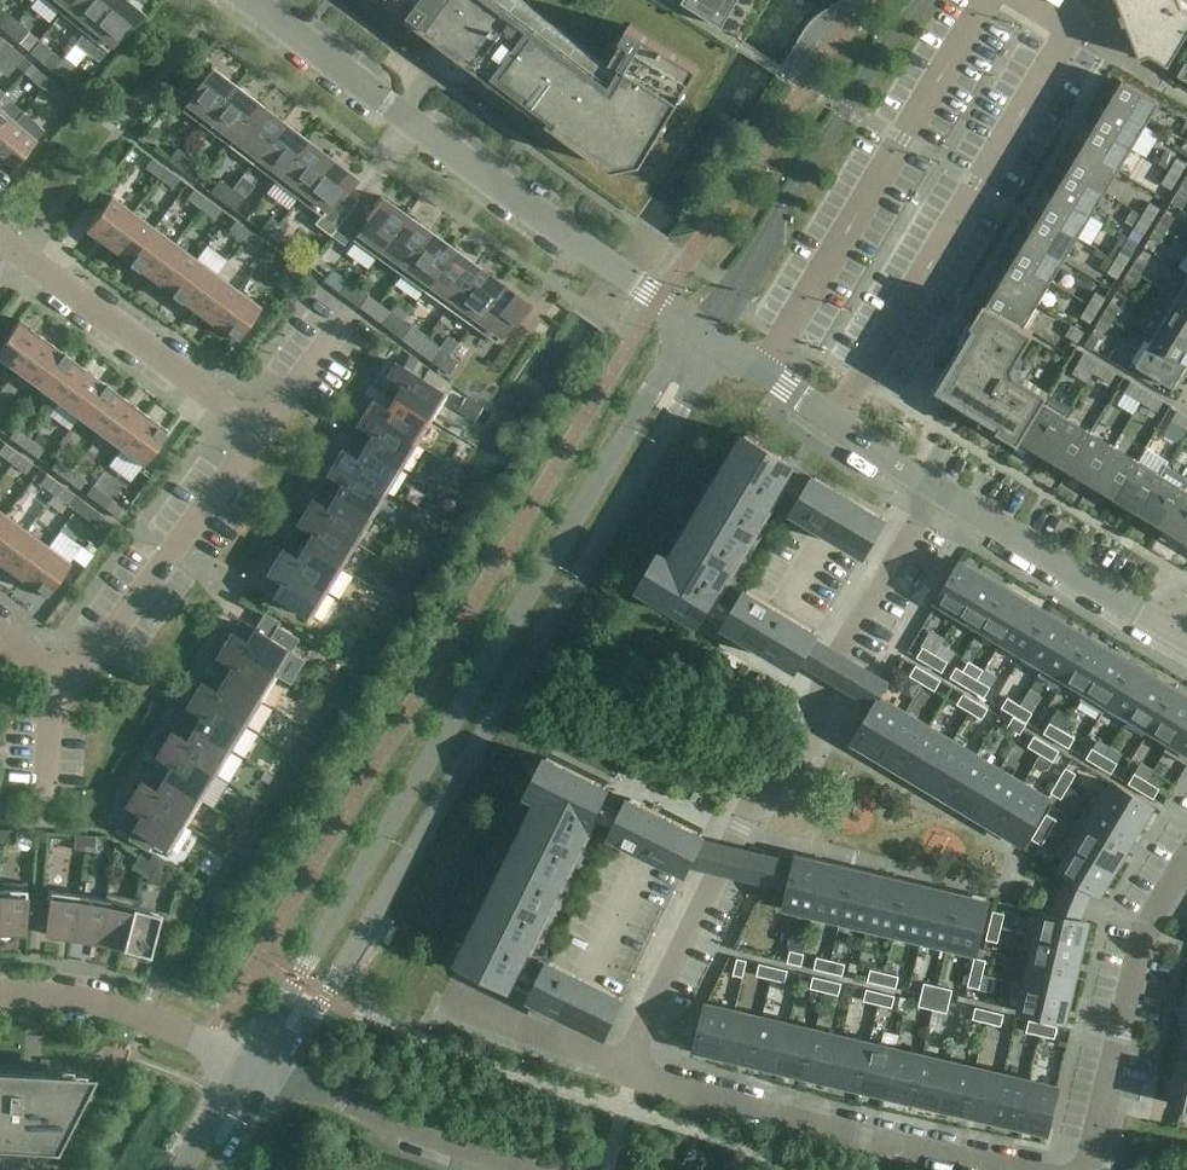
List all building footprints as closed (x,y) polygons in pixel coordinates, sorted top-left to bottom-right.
[(61,14),(73,0),(45,0),(61,14)] [(61,14),(84,32),(110,0),(73,0),(61,14)] [(84,32),(107,51),(115,42),(114,41),(125,28),(128,31),(142,13),(127,0),(125,3),(121,0),(110,0),(84,32)] [(699,68),(628,26),(620,40),(622,42),(623,40),(632,45),(611,80),(504,0),(384,0),(454,53),(496,84),(614,169),(643,163),(699,68)] [(683,1),(683,2),(723,27),(739,0),(684,0),(683,1)] [(1141,57),(1152,53),(1170,64),(1186,35),(1186,0),(1119,0),(1141,57)] [(17,21),(10,15),(0,26),(0,27),(7,34),(17,21)] [(17,21),(7,34),(19,43),(29,31),(17,21)] [(11,46),(0,37),(0,51),(4,55),(11,46)] [(11,46),(4,55),(17,66),(24,58),(11,46)] [(52,71),(62,59),(54,53),(44,64),(52,71)] [(62,59),(52,71),(59,78),(69,66),(62,59)] [(1178,74),(1186,79),(1186,60),(1178,74)] [(206,128),(237,87),(236,86),(234,89),(225,82),(227,79),(211,67),(197,85),(200,87),(193,97),(192,96),(182,110),(206,128)] [(30,77),(44,88),(51,80),(37,69),(30,77)] [(1160,102),(1126,81),(1123,79),(1109,103),(1146,125),(1160,102)] [(51,80),(44,88),(72,113),(79,104),(51,80)] [(237,87),(206,128),(229,146),(260,105),(259,104),(257,107),(248,99),(250,97),(237,87)] [(1146,125),(1109,103),(1095,125),(1133,147),(1146,125)] [(260,105),(229,146),(252,163),(283,122),(282,122),(280,124),(271,117),(273,114),(260,105)] [(15,121),(0,108),(0,139),(15,121)] [(0,139),(0,165),(8,172),(36,139),(15,121),(0,139)] [(283,122),(252,163),(275,181),(306,140),(294,130),(292,133),(282,126),(284,123),(283,122)] [(1133,147),(1095,125),(1082,147),(1119,170),(1133,147)] [(306,140),(275,181),(298,198),(329,157),(317,148),(315,150),(305,143),(307,140),(306,140)] [(1119,170),(1082,147),(1069,169),(1106,192),(1119,170)] [(176,167),(185,154),(177,149),(168,161),(176,167)] [(185,154),(176,167),(188,176),(196,164),(185,156),(186,155),(185,154)] [(329,157),(298,198),(322,217),(332,203),(339,194),(342,195),(355,177),(340,165),(338,168),(328,161),(330,158),(329,157)] [(1170,170),(1179,175),(1186,163),(1177,157),(1170,170)] [(159,178),(166,169),(152,158),(145,167),(159,178)] [(166,169),(159,178),(173,188),(180,179),(166,169)] [(1106,192),(1069,169),(1055,191),(1093,214),(1106,192)] [(1179,175),(1170,170),(1162,182),(1172,188),(1179,175)] [(1185,180),(1178,192),(1186,197),(1186,181),(1185,180)] [(223,201),(231,190),(218,181),(210,192),(223,201)] [(201,209),(208,200),(194,189),(187,198),(201,209)] [(231,190),(223,201),(235,210),(243,199),(231,190)] [(1093,214),(1055,191),(1042,214),(1079,236),(1093,214)] [(108,247),(134,212),(112,196),(86,231),(108,247)] [(377,257),(407,215),(406,215),(404,217),(394,210),(396,208),(380,196),(367,214),(370,216),(362,226),(352,240),(377,257)] [(208,200),(201,209),(215,219),(222,210),(208,200)] [(1143,214),(1152,220),(1160,208),(1150,202),(1143,214)] [(1158,225),(1167,230),(1175,217),(1166,211),(1158,225)] [(134,212),(108,247),(129,263),(155,228),(134,212)] [(1079,236),(1042,214),(1028,236),(1066,258),(1079,236)] [(1152,220),(1143,214),(1135,227),(1145,233),(1152,220)] [(407,215),(377,257),(401,274),(430,232),(428,234),(418,227),(420,225),(407,215)] [(269,236),(279,224),(270,218),(261,230),(269,236)] [(243,240),(250,231),(235,220),(229,229),(243,240)] [(279,224),(269,236),(277,242),(287,230),(279,224)] [(1167,230),(1158,225),(1151,236),(1160,242),(1167,230)] [(155,228),(129,263),(150,278),(176,243),(155,228)] [(250,231),(243,240),(257,250),(264,241),(250,231)] [(430,232),(401,274),(424,291),(455,249),(453,249),(451,251),(442,244),(443,241),(430,232)] [(1066,258),(1028,236),(1015,258),(1052,281),(1066,258)] [(176,243),(150,278),(171,294),(196,259),(176,243)] [(1116,259),(1126,264),(1133,252),(1123,247),(1116,259)] [(455,249),(424,291),(448,308),(478,266),(465,257),(463,259),(453,252),(455,250),(455,249)] [(318,254),(310,265),(320,272),(328,261),(318,254)] [(1131,268),(1141,274),(1148,262),(1139,256),(1131,268)] [(1052,281),(1015,258),(1001,280),(1039,303),(1052,281)] [(196,259),(171,294),(191,309),(217,274),(196,259)] [(1126,264),(1116,259),(1108,272),(1118,277),(1126,264)] [(290,260),(283,269),(298,280),(304,271),(290,260)] [(478,266),(448,308),(471,325),(501,283),(488,274),(486,276),(477,269),(478,267),(478,266)] [(1141,274),(1131,268),(1124,281),(1133,287),(1141,274)] [(217,274),(191,309),(212,325),(238,290),(217,274)] [(347,299),(356,286),(348,280),(338,292),(347,299)] [(1039,303),(1001,280),(987,303),(985,302),(1025,326),(1039,303)] [(1186,302),(1186,281),(1178,297),(1186,302)] [(501,283),(471,325),(496,343),(505,329),(512,319),(515,321),(528,302),(512,291),(510,293),(500,286),(502,284),(501,283)] [(356,286),(347,299),(359,308),(369,295),(356,286)] [(238,290),(212,325),(234,341),(260,306),(238,290)] [(1089,303),(1099,309),(1106,297),(1096,291),(1089,303)] [(1186,333),(1186,302),(1178,297),(1164,319),(1186,333)] [(1105,313),(1114,318),(1121,306),(1112,301),(1105,313)] [(1021,439),(1049,392),(1016,372),(1014,364),(1034,331),(1025,326),(985,302),(944,370),(945,370),(942,375),(947,396),(952,399),(983,418),(986,412),(1003,422),(999,428),(1020,440),(1021,439)] [(1099,309),(1089,303),(1081,316),(1091,322),(1099,309)] [(393,333),(402,321),(390,311),(381,324),(393,333)] [(1114,318),(1105,313),(1097,326),(1106,331),(1114,318)] [(1186,363),(1186,333),(1164,319),(1151,341),(1186,363)] [(42,336),(20,320),(0,346),(0,360),(16,371),(42,336)] [(402,321),(393,333),(401,339),(411,327),(402,321)] [(1066,334),(1079,341),(1085,332),(1072,324),(1066,334)] [(42,336),(16,371),(37,387),(62,352),(42,336)] [(1151,341),(1137,364),(1174,387),(1186,366),(1186,363),(1151,341)] [(440,368),(449,356),(441,349),(432,362),(440,368)] [(62,352),(37,387),(57,402),(83,367),(62,352)] [(1095,372),(1101,362),(1085,352),(1078,362),(1095,372)] [(449,356),(440,368),(448,374),(457,361),(449,356)] [(395,397),(432,419),(447,393),(395,362),(387,375),(402,384),(395,397)] [(1101,362),(1095,372),(1111,382),(1117,372),(1101,362)] [(83,367),(57,402),(78,418),(104,383),(83,367)] [(1141,401),(1148,390),(1132,381),(1125,391),(1141,401)] [(104,383),(78,418),(99,433),(125,398),(104,383)] [(1148,390),(1141,401),(1157,411),(1164,400),(1148,390)] [(1049,392),(1021,439),(1045,454),(1068,417),(1074,407),(1049,392)] [(365,412),(372,400),(364,395),(357,407),(365,412)] [(365,412),(417,444),(432,419),(395,397),(387,409),(372,400),(365,412)] [(474,420),(483,407),(466,397),(458,410),(474,420)] [(125,398),(99,433),(120,449),(146,414),(125,398)] [(357,425),(365,412),(357,407),(349,420),(357,425)] [(1179,409),(1164,433),(1177,441),(1186,428),(1186,429),(1186,414),(1179,409)] [(365,446),(401,469),(417,444),(365,412),(357,425),(372,434),(365,446)] [(146,414),(120,449),(142,465),(168,430),(146,414)] [(1068,468),(1091,431),(1068,417),(1045,454),(1068,468)] [(24,448),(30,439),(16,428),(9,437),(24,448)] [(1092,482),(1115,445),(1091,431),(1068,468),(1092,482)] [(736,608),(714,595),(793,463),(746,435),(671,559),(661,553),(641,587),(698,621),(706,608),(728,622),(736,608)] [(30,439),(24,448),(38,458),(44,450),(30,439)] [(19,454),(5,443),(0,450),(0,454),(12,463),(19,454)] [(1115,497),(1138,459),(1115,445),(1092,482),(1115,497)] [(335,462),(387,493),(401,469),(365,446),(357,459),(342,450),(335,462)] [(19,454),(12,463),(27,473),(33,464),(19,454)] [(1139,511),(1162,473),(1138,459),(1115,497),(1139,511)] [(65,479),(72,470),(58,460),(51,468),(65,479)] [(335,496),(372,518),(387,493),(335,462),(327,475),(342,484),(335,496)] [(1185,488),(1186,485),(1186,478),(1166,465),(1162,473),(1139,511),(1163,525),(1185,488)] [(72,470),(65,479),(80,489),(86,481),(72,470)] [(864,552),(884,518),(815,476),(813,480),(799,472),(781,502),(864,552)] [(54,494),(61,485),(47,475),(40,483),(54,494)] [(61,485),(54,494),(68,504),(75,496),(61,485)] [(1186,538),(1186,489),(1185,488),(1163,525),(1186,539),(1186,538)] [(305,512),(356,543),(372,518),(335,496),(327,508),(312,499),(305,512)] [(112,500),(105,508),(120,519),(126,510),(112,500)] [(305,546),(341,568),(356,543),(305,512),(297,524),(312,533),(305,546)] [(0,523),(0,564),(1,565),(27,531),(6,515),(0,523)] [(109,534),(115,525),(101,515),(94,523),(109,534)] [(27,531),(1,565),(22,581),(48,546),(27,531)] [(145,567),(153,551),(139,543),(130,559),(145,567)] [(275,561),(282,549),(274,544),(267,556),(275,561)] [(48,546),(22,581),(44,597),(70,562),(48,546)] [(275,561),(327,593),(341,568),(305,546),(297,558),(282,549),(275,561)] [(267,574),(275,561),(267,556),(259,569),(267,574)] [(327,593),(275,561),(267,574),(282,583),(274,596),(311,618),(327,593)] [(960,614),(984,574),(971,566),(969,569),(961,563),(938,601),(960,614)] [(981,627),(1006,587),(1005,586),(1003,589),(996,585),(998,582),(984,574),(960,614),(981,627)] [(1002,640),(1027,599),(1013,591),(1012,594),(1004,590),(1006,587),(981,627),(1002,640)] [(816,632),(747,590),(736,608),(728,622),(727,624),(796,666),(816,632)] [(1024,652),(1048,612),(1047,612),(1046,615),(1038,610),(1040,607),(1027,599),(1002,640),(1024,652)] [(224,645),(276,676),(291,650),(271,638),(281,622),(265,612),(247,641),(232,632),(224,645)] [(1045,665),(1069,625),(1056,617),(1054,620),(1047,615),(1049,612),(1048,612),(1024,652),(1045,665)] [(1066,678),(1090,637),(1088,640),(1081,636),(1083,633),(1069,625),(1045,665),(1066,678)] [(216,640),(222,644),(230,631),(223,627),(216,640)] [(1081,700),(1111,650),(1098,642),(1096,645),(1089,641),(1091,638),(1090,637),(1066,678),(1086,690),(1080,700),(1081,700)] [(224,679),(261,701),(276,676),(224,645),(217,657),(232,666),(224,679)] [(936,654),(923,647),(917,657),(930,665),(936,654)] [(1102,713),(1133,663),(1132,662),(1130,665),(1123,661),(1125,658),(1111,650),(1081,700),(1102,713)] [(942,672),(949,662),(936,654),(930,665),(942,672)] [(1129,716),(1154,675),(1140,667),(1139,670),(1131,666),(1133,663),(1102,713),(1103,714),(1109,704),(1129,716)] [(929,673),(916,665),(910,676),(923,683),(929,673)] [(972,690),(978,680),(966,672),(959,683),(972,690)] [(935,691),(941,680),(929,673),(923,683),(935,691)] [(1151,728),(1175,688),(1174,687),(1172,690),(1165,686),(1167,683),(1154,675),(1129,716),(1151,728)] [(194,694),(246,726),(261,701),(224,679),(217,691),(202,682),(194,694)] [(985,698),(991,687),(978,680),(972,690),(985,698)] [(1186,716),(1186,695),(1183,692),(1181,695),(1174,691),(1176,688),(1175,688),(1151,728),(1171,741),(1165,750),(1166,751),(1186,716)] [(970,712),(976,701),(964,693),(957,704),(970,712)] [(194,728),(231,751),(246,726),(194,694),(187,707),(202,716),(194,728)] [(304,694),(300,700),(307,706),(311,700),(304,694)] [(1021,705),(1008,697),(1002,708),(1014,715),(1021,705)] [(877,759),(905,712),(880,698),(854,742),(865,748),(863,751),(877,759)] [(982,719),(989,709),(976,701),(970,712),(982,719)] [(1027,723),(1033,712),(1021,705),(1014,715),(1027,723)] [(902,771),(929,727),(905,712),(877,759),(891,768),(893,765),(902,771)] [(1021,734),(1027,724),(1014,716),(1008,727),(1021,734)] [(1166,751),(1186,764),(1186,716),(1166,751)] [(1057,741),(1063,730),(1050,723),(1044,733),(1057,741)] [(924,788),(952,741),(929,727),(902,771),(912,776),(910,779),(924,788)] [(164,744),(216,775),(231,751),(194,728),(187,741),(172,732),(164,744)] [(1069,748),(1075,738),(1063,730),(1057,741),(1069,748)] [(1041,754),(1047,743),(1035,736),(1028,746),(1041,754)] [(950,799),(976,755),(952,741),(924,788),(938,796),(940,793),(950,799)] [(1053,762),(1060,751),(1047,743),(1041,754),(1053,762)] [(164,778),(201,800),(216,775),(164,744),(157,757),(172,766),(164,778)] [(1099,766),(1105,755),(1093,748),(1086,759),(1099,766)] [(972,816),(1000,769),(976,755),(950,799),(959,805),(958,807),(972,816)] [(1112,774),(1118,763),(1105,755),(1099,766),(1112,774)] [(600,800),(607,787),(547,758),(529,793),(540,798),(460,961),(509,985),(593,814),(616,826),(623,812),(600,800)] [(1069,786),(1077,774),(1066,767),(1059,780),(1069,786)] [(997,827),(1023,783),(1000,769),(972,816),(986,824),(987,822),(997,827)] [(268,783),(272,775),(265,771),(260,778),(268,783)] [(1141,791),(1148,781),(1135,773),(1129,784),(1141,791)] [(134,794),(186,825),(201,800),(164,778),(157,790),(142,781),(134,794)] [(1062,799),(1069,786),(1059,780),(1051,793),(1062,799)] [(1154,799),(1160,788),(1148,781),(1141,791),(1154,799)] [(1022,842),(1048,798),(1023,783),(997,827),(1006,833),(1005,836),(1018,844),(1020,841),(1022,842)] [(1147,815),(1152,806),(1114,784),(1101,805),(1091,799),(1091,800),(1141,830),(1149,816),(1147,815)] [(186,825),(134,794),(127,806),(141,815),(133,828),(170,851),(186,825)] [(703,834),(630,798),(623,812),(616,826),(613,834),(685,870),(703,834)] [(1141,830),(1091,800),(1078,821),(1129,851),(1129,850),(1126,848),(1130,841),(1133,843),(1141,830)] [(1050,833),(1057,820),(1047,814),(1039,826),(1050,833)] [(1121,857),(1125,850),(1128,852),(1129,851),(1078,821),(1065,842),(1116,872),(1124,859),(1121,857)] [(1042,845),(1050,833),(1039,826),(1032,839),(1042,845)] [(9,845),(9,830),(0,830),(0,845),(9,845)] [(84,851),(85,835),(75,834),(74,850),(84,851)] [(85,835),(84,851),(95,851),(96,836),(85,835)] [(1116,872),(1065,842),(1065,843),(1075,849),(1062,870),(1100,893),(1105,884),(1108,886),(1116,872)] [(140,873),(148,860),(139,855),(131,868),(140,873)] [(814,914),(826,861),(810,857),(810,860),(798,857),(786,907),(814,914)] [(148,860),(140,873),(149,879),(157,865),(148,860)] [(841,920),(853,870),(842,868),(842,865),(826,861),(814,914),(841,920)] [(868,927),(880,873),(864,870),(863,873),(853,870),(841,920),(868,927)] [(894,933),(906,883),(895,880),(896,877),(880,873),(868,927),(894,933)] [(921,939),(934,886),(918,882),(917,885),(906,883),(894,933),(921,939)] [(25,933),(26,884),(0,883),(0,932),(25,933)] [(948,946),(960,896),(949,893),(950,890),(934,886),(921,939),(948,946)] [(72,937),(78,894),(50,891),(45,934),(72,937)] [(106,899),(98,941),(122,946),(122,948),(123,948),(133,906),(134,899),(107,893),(105,899),(106,899)] [(78,894),(72,937),(98,941),(106,899),(105,899),(78,894)] [(976,952),(988,902),(985,902),(986,899),(971,895),(971,898),(960,896),(948,946),(976,952)] [(133,906),(123,948),(149,955),(160,913),(133,906)] [(1085,932),(1087,922),(1033,910),(1027,935),(1084,948),(1088,933),(1085,932)] [(1002,928),(1005,914),(993,911),(990,925),(1002,928)] [(998,942),(1002,928),(990,925),(986,939),(998,942)] [(1081,963),(1084,948),(1027,935),(1027,936),(1038,938),(1033,961),(1078,972),(1079,971),(1075,971),(1077,963),(1081,963)] [(802,966),(805,954),(791,950),(788,962),(802,966)] [(584,979),(535,954),(520,985),(534,993),(533,996),(566,1014),(605,1032),(622,997),(584,979)] [(829,972),(831,960),(817,957),(814,969),(829,972)] [(983,975),(987,960),(975,957),(971,972),(983,975)] [(743,977),(747,960),(737,958),(734,975),(743,977)] [(843,976),(846,964),(831,960),(829,972),(843,976)] [(1073,980),(1075,972),(1078,973),(1078,972),(1033,961),(1027,985),(1073,996),(1076,981),(1073,980)] [(771,979),(774,967),(760,963),(757,975),(771,979)] [(785,982),(788,970),(774,967),(771,979),(785,982)] [(882,985),(885,973),(871,969),(868,981),(882,985)] [(968,986),(992,992),(995,977),(983,975),(971,972),(968,986)] [(897,988),(899,976),(885,973),(882,985),(897,988)] [(825,991),(828,979),(813,976),(811,988),(825,991)] [(839,995),(842,983),(828,979),(825,991),(839,995)] [(936,998),(939,986),(924,983),(922,994),(936,998)] [(1069,1011),(1073,996),(1027,985),(1021,1010),(1064,1021),(1066,1011),(1069,1011)] [(950,1001),(953,990),(939,986),(936,998),(950,1001)] [(878,1004),(881,992),(867,989),(864,1001),(878,1004)] [(893,1008),(895,996),(881,992),(878,1004),(893,1008)] [(933,1009),(936,998),(922,994),(919,1006),(933,1009)] [(948,1013),(950,1001),(936,998),(933,1009),(948,1013)] [(724,1059),(735,1012),(707,1005),(697,1049),(708,1052),(708,1055),(724,1059)] [(987,1022),(990,1010),(976,1007),(973,1019),(987,1022)] [(1002,1026),(1004,1014),(990,1010),(987,1022),(1002,1026)] [(751,1062),(762,1018),(735,1012),(724,1059),(740,1063),(740,1060),(751,1062)] [(777,1072),(789,1024),(762,1018),(751,1062),(762,1065),(761,1068),(777,1072)] [(1041,1035),(1044,1023),(1029,1020),(1027,1032),(1041,1035)] [(1055,1038),(1058,1026),(1044,1023),(1041,1035),(1055,1038)] [(805,1075),(815,1030),(789,1024),(777,1072),(793,1075),(794,1072),(805,1075)] [(831,1084),(842,1037),(815,1030),(805,1075),(816,1077),(815,1080),(831,1084)] [(859,1088),(869,1043),(842,1037),(831,1084),(847,1088),(848,1085),(859,1088)] [(885,1097),(896,1049),(869,1043),(859,1088),(869,1090),(869,1093),(885,1097)] [(1186,1076),(1186,1045),(1183,1056),(1180,1056),(1177,1071),(1180,1071),(1179,1074),(1186,1076)] [(912,1100),(923,1056),(896,1049),(885,1097),(901,1101),(901,1098),(912,1100)] [(938,1110),(950,1062),(923,1056),(912,1100),(923,1103),(922,1106),(938,1110)] [(966,1113),(976,1069),(950,1062),(938,1110),(954,1113),(955,1110),(966,1113)] [(55,1150),(68,1074),(43,1070),(0,1065),(0,1143),(16,1144),(55,1150)] [(992,1122),(1003,1075),(976,1069),(966,1113),(977,1115),(976,1118),(992,1122)] [(1179,1074),(1177,1083),(1174,1083),(1170,1097),(1173,1098),(1172,1102),(1186,1106),(1186,1076),(1179,1074)] [(1019,1126),(1030,1081),(1003,1075),(992,1122),(1008,1126),(1009,1123),(1019,1126)] [(1047,1132),(1058,1088),(1030,1081),(1019,1126),(1030,1128),(1030,1131),(1044,1135),(1045,1132),(1047,1132)]
